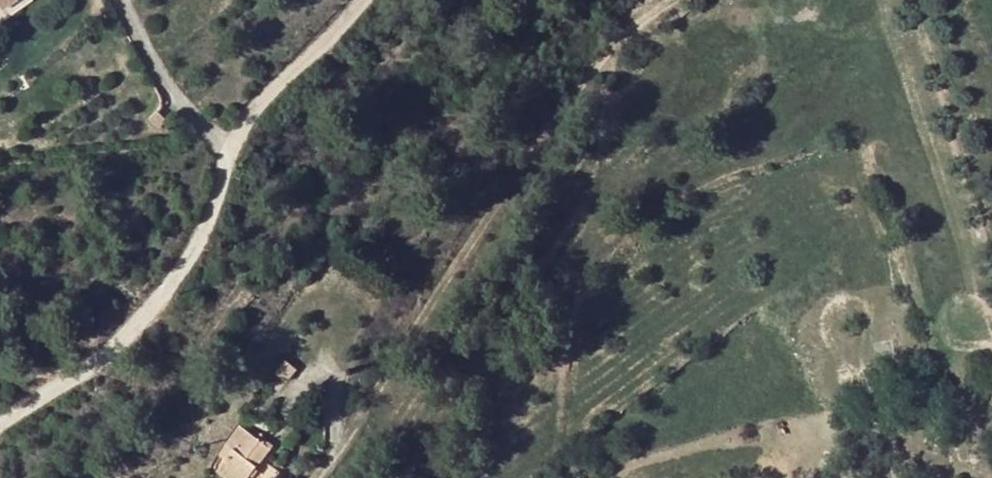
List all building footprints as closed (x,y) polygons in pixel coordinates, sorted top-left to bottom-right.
[(155,110),(147,118),(157,126),(164,118),(155,110)] [(247,477),(268,448),(239,428),(220,456),(226,459),(224,462),(247,477)]
